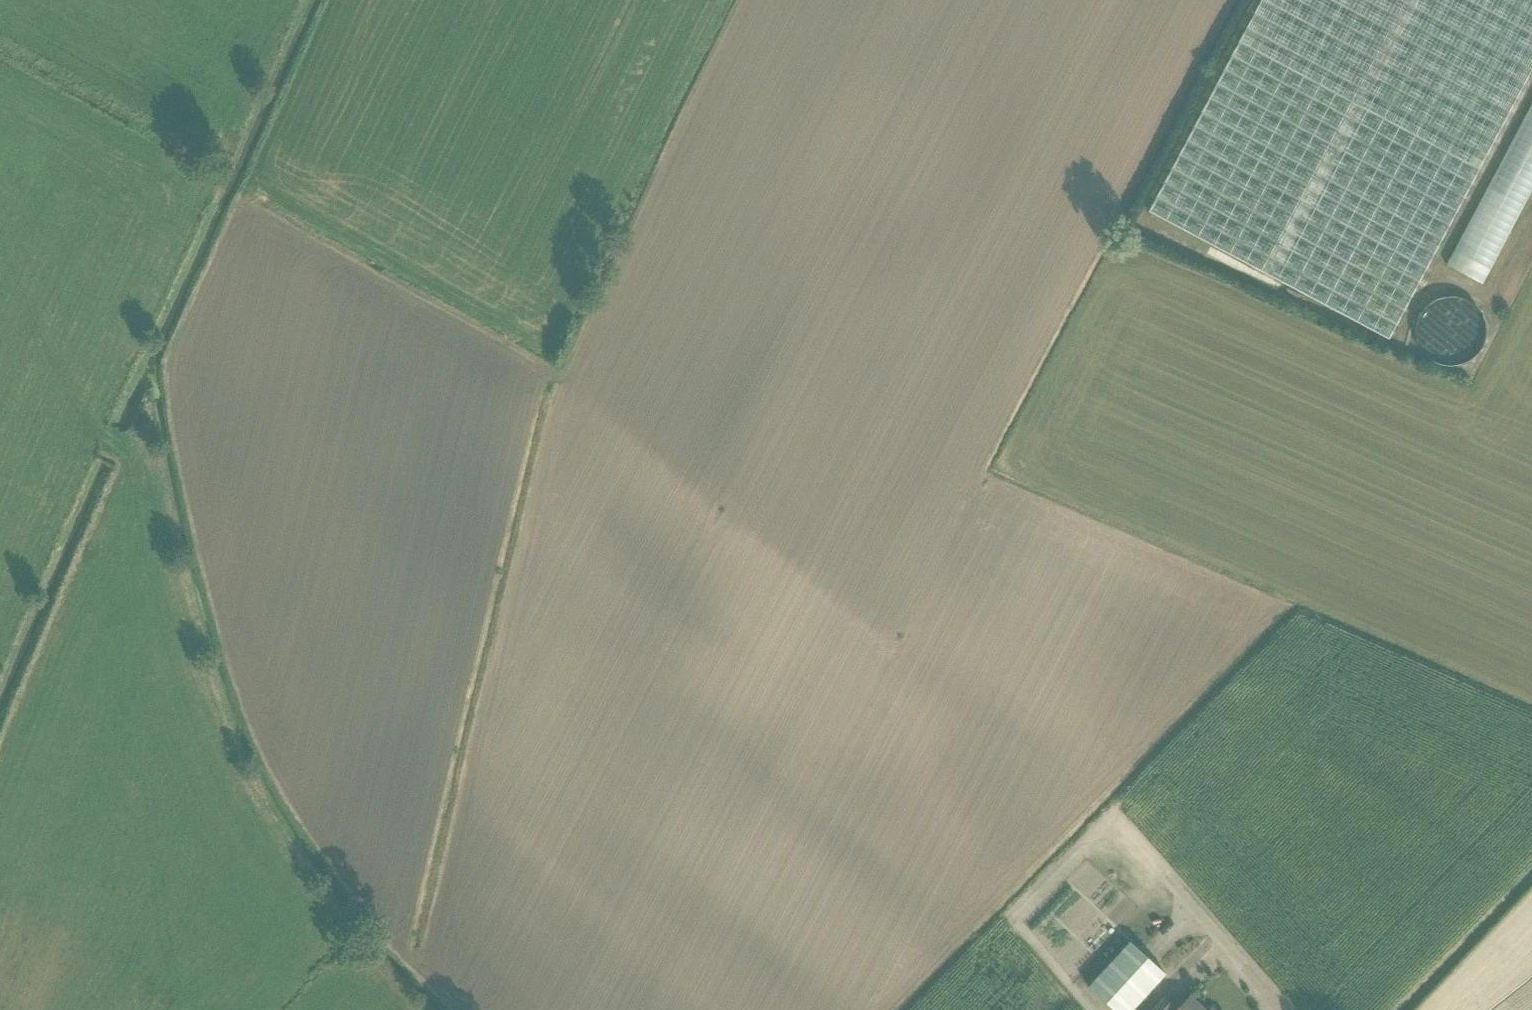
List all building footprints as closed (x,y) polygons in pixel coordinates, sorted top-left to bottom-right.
[(1531,70),(1531,0),(1262,0),(1149,212),(1389,339),(1531,70)] [(1088,988),(1112,1009),(1133,1009),(1165,974),(1129,943),(1088,988)] [(1189,1001),(1191,998),(1190,997),(1179,1009),(1199,1009),(1189,1001)] [(1153,1009),(1172,1009),(1174,1008),(1164,999),(1153,1009)]
